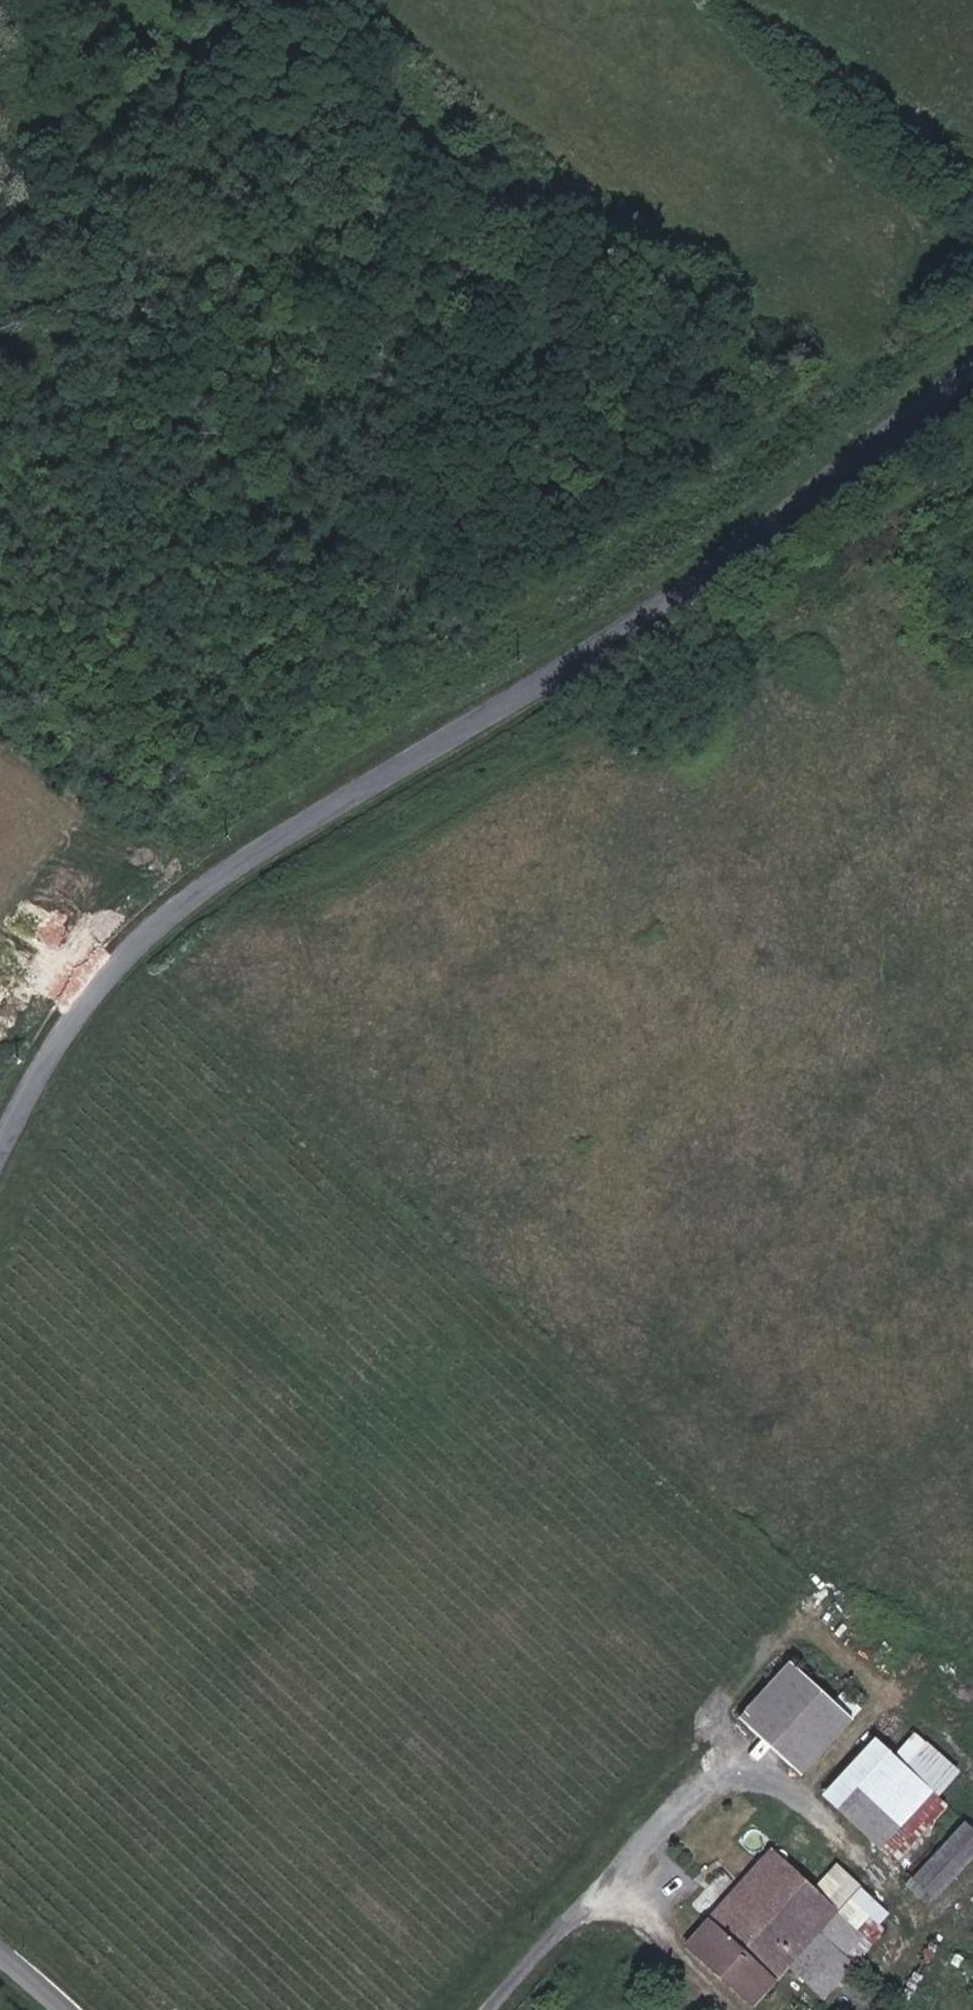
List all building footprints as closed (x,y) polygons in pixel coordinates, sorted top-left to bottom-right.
[(836,1611),(735,1717),(789,1767),(888,1657),(836,1611)] [(887,1746),(831,1804),(884,1852),(940,1797),(887,1746)] [(972,1859),(972,1826),(966,1819),(905,1880),(928,1904),(972,1859)] [(876,1996),(897,1972),(767,1854),(684,1947),(744,2000),(808,1936),(876,1996)]
